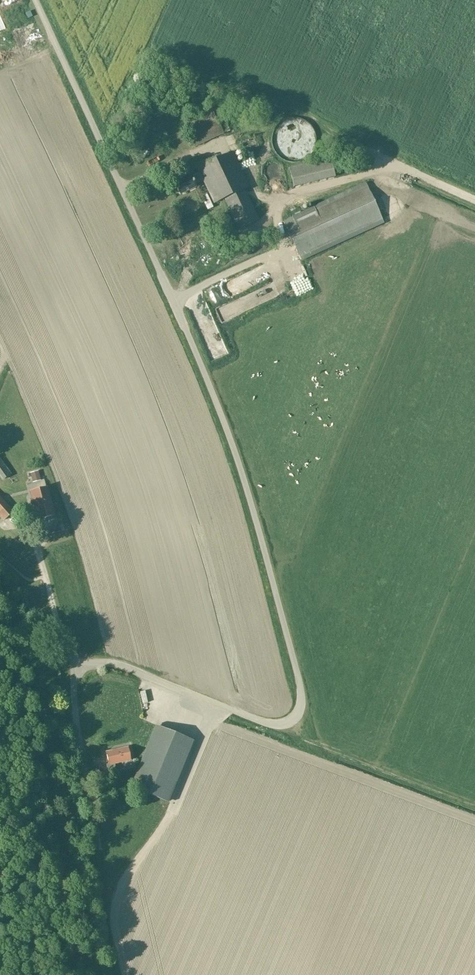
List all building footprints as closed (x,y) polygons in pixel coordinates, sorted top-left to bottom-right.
[(0,2),(0,29),(9,26),(0,2)] [(223,134),(211,108),(183,121),(195,147),(223,134)] [(279,120),(284,148),(297,145),(298,150),(311,147),(310,142),(319,140),(316,127),(313,128),(311,119),(306,120),(305,115),(279,120)] [(230,131),(226,121),(221,123),(225,133),(230,131)] [(248,187),(232,152),(197,169),(199,172),(190,176),(190,174),(173,182),(180,195),(196,188),(195,184),(202,181),(213,204),(224,199),(238,229),(258,220),(244,189),(248,187)] [(334,177),(330,158),(289,168),(293,187),(334,177)] [(300,260),(383,222),(365,184),(283,222),(300,260)] [(261,212),(274,208),(270,193),(257,197),(261,212)] [(212,284),(224,318),(276,299),(273,290),(276,289),(271,276),(245,285),(244,283),(252,280),(251,278),(264,274),(261,264),(253,267),(254,269),(212,284)] [(1,459),(0,459),(0,475),(3,480),(11,474),(1,459)] [(41,481),(38,471),(31,473),(33,483),(41,481)] [(53,515),(46,488),(31,492),(38,519),(53,515)] [(0,498),(0,517),(3,520),(13,512),(0,498)] [(156,725),(190,735),(194,723),(160,713),(156,725)] [(168,800),(192,742),(155,727),(132,785),(168,800)] [(130,760),(127,748),(106,752),(109,764),(107,764),(109,772),(116,771),(115,763),(130,760)]
